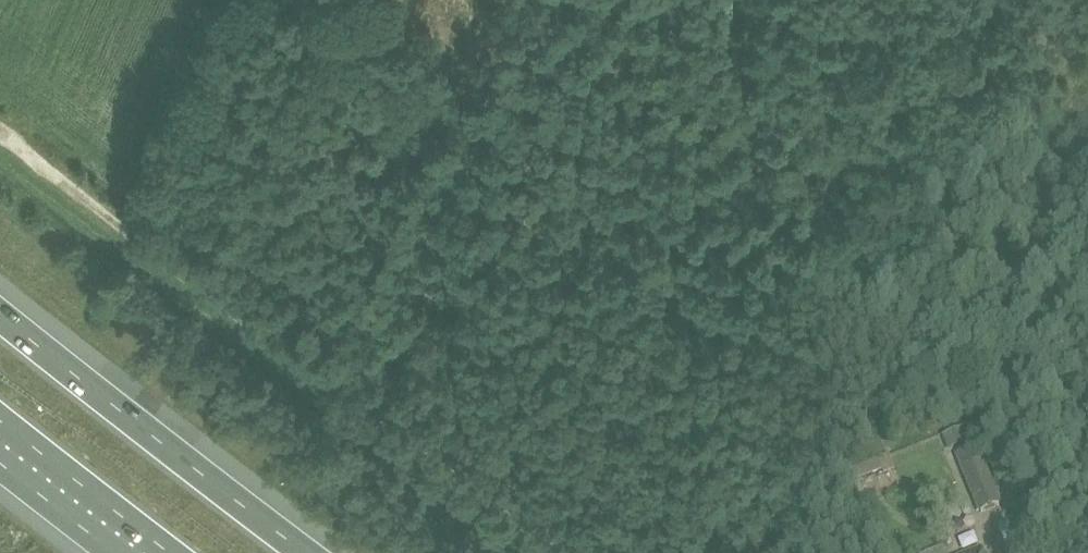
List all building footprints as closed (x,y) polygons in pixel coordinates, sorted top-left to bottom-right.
[(970,442),(969,441),(964,427),(944,436),(949,450),(970,442)] [(1001,504),(979,447),(957,456),(979,513),(1001,504)]
